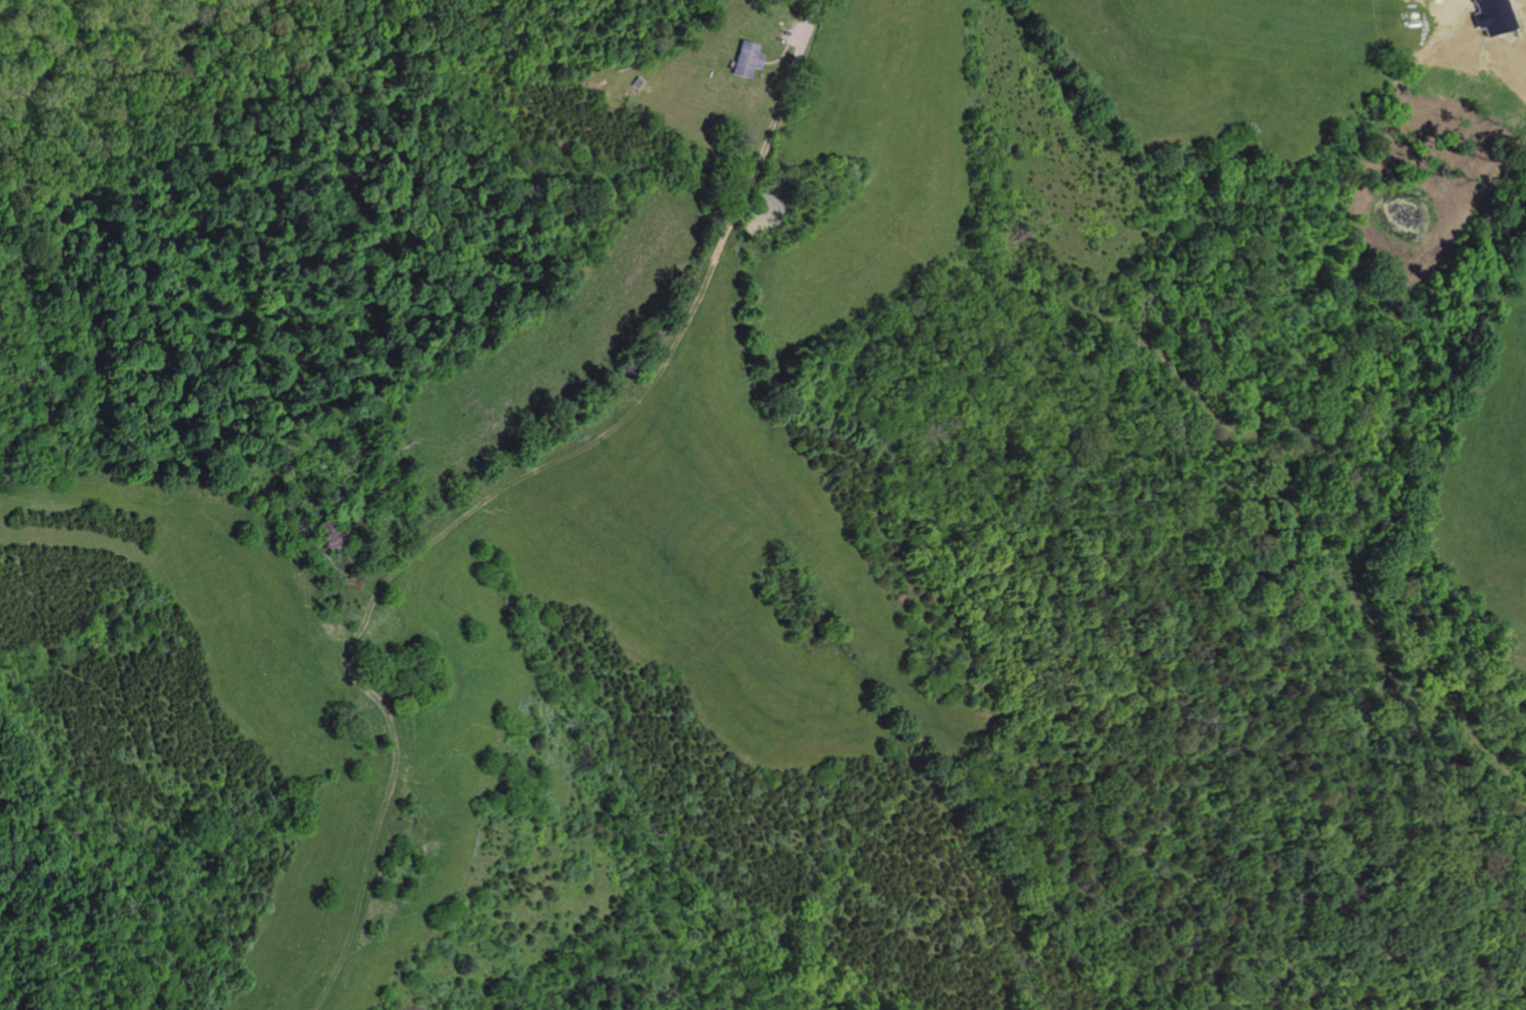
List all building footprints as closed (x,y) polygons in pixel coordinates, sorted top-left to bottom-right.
[(1506,30),(1495,0),(1483,0),(1474,3),(1485,37),(1506,30)] [(750,78),(754,67),(760,69),(762,62),(764,55),(757,53),(760,44),(742,39),(732,73),(750,78)]
